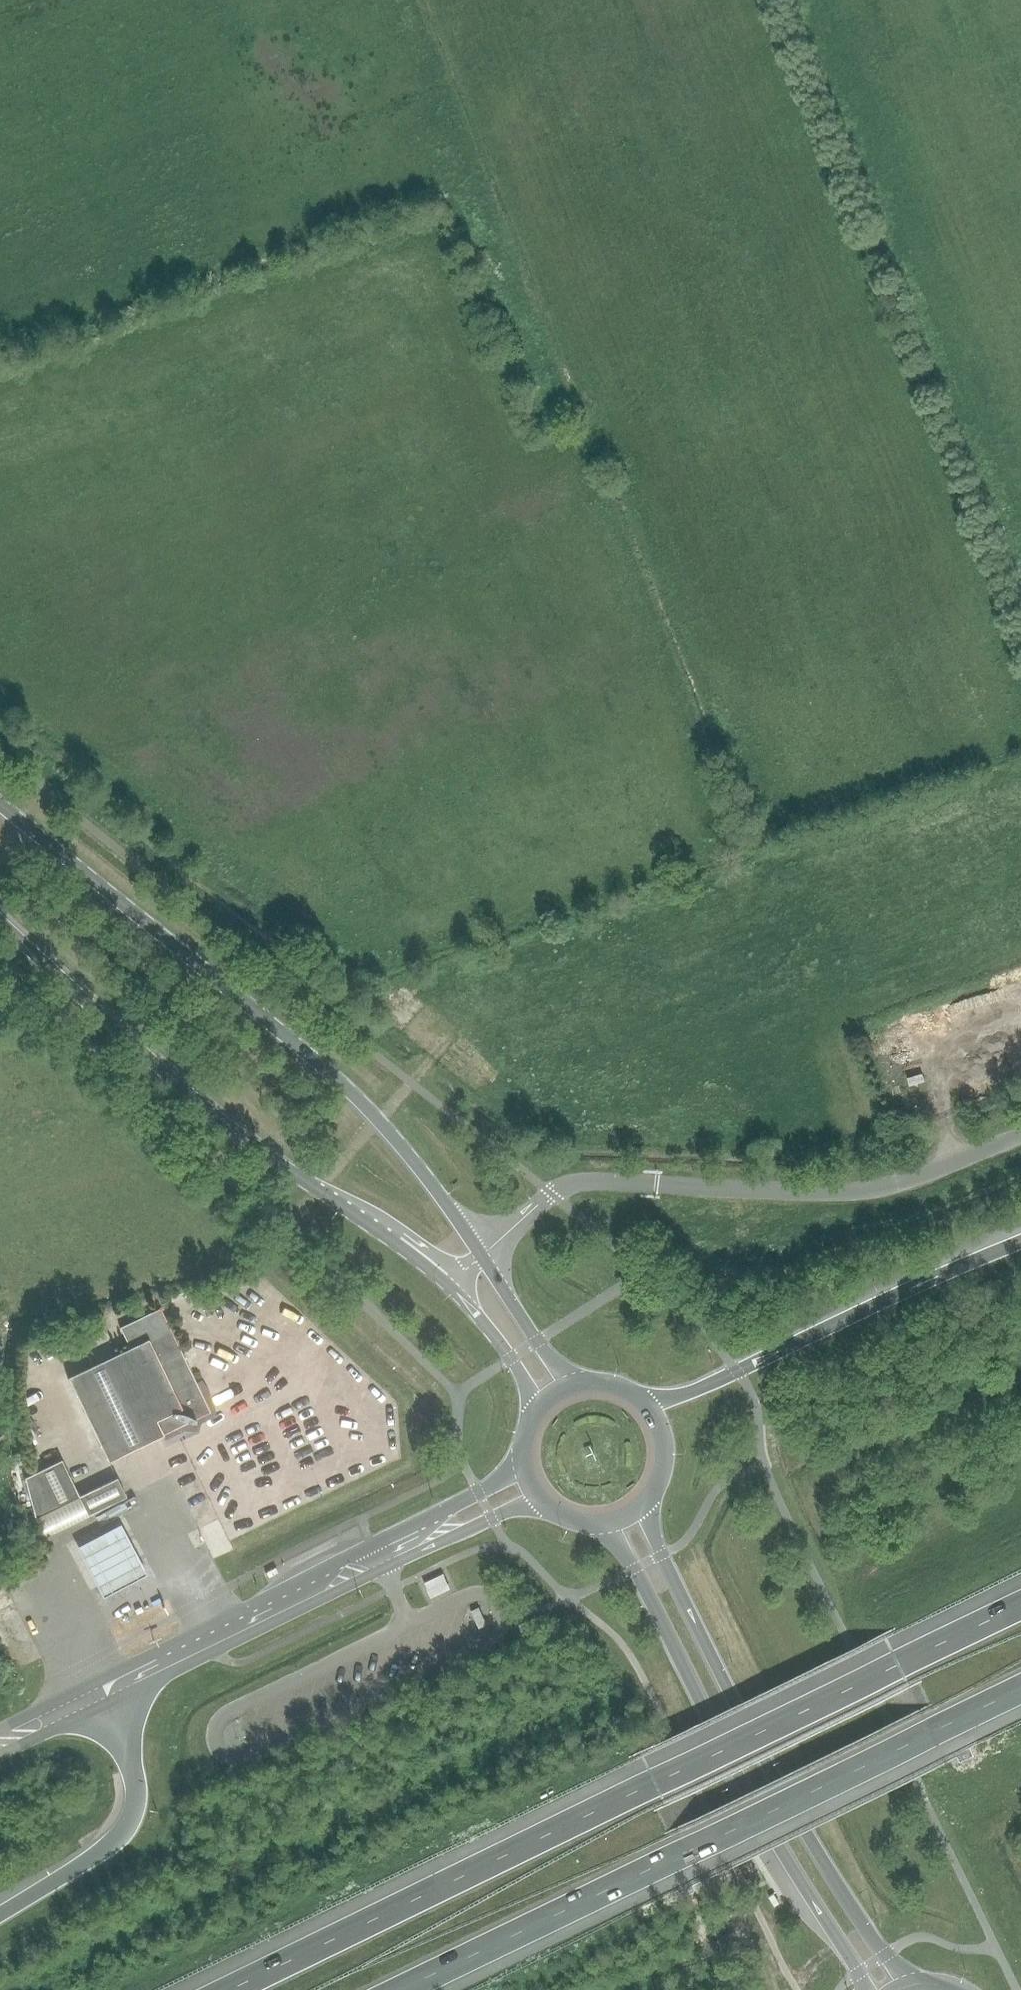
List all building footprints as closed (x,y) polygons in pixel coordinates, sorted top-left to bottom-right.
[(108,1461),(209,1412),(204,1401),(159,1308),(119,1327),(129,1348),(67,1377),(108,1461)] [(116,1477),(78,1495),(61,1459),(24,1477),(40,1537),(125,1496),(116,1477)] [(120,1527),(79,1549),(105,1598),(146,1576),(120,1527)] [(442,1573),(424,1580),(429,1594),(448,1586),(442,1573)]
